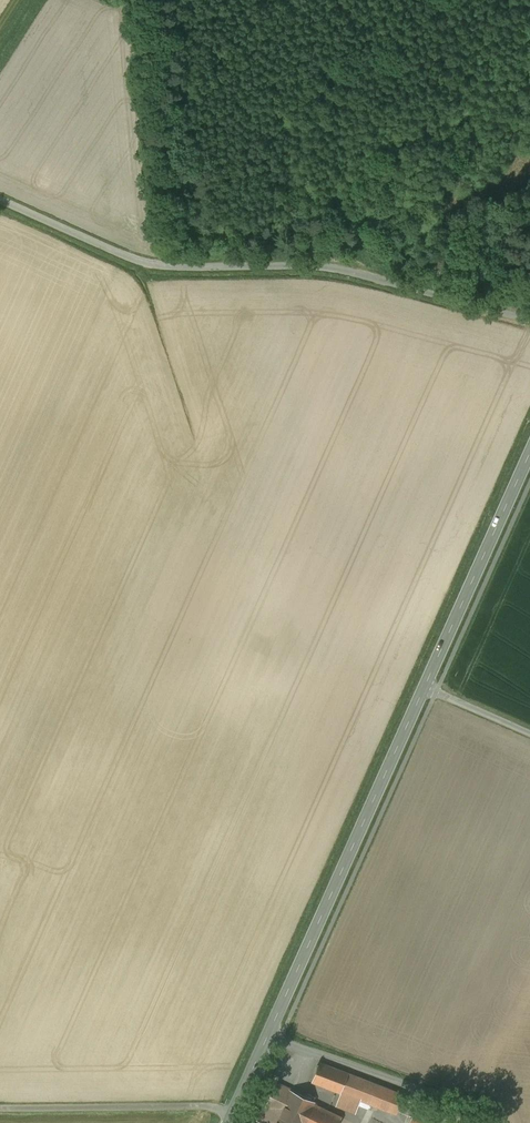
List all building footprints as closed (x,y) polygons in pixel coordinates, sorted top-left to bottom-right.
[(348,1074),(319,1063),(312,1081),(341,1092),(348,1074)] [(404,1095),(348,1074),(341,1092),(360,1100),(397,1114),(404,1095)] [(277,1084),(264,1111),(277,1117),(275,1122),(338,1122),(340,1118),(313,1105),(314,1103),(291,1092),(291,1090),(277,1084)] [(360,1100),(341,1092),(336,1106),(355,1114),(360,1100)] [(264,1111),(259,1122),(261,1122),(275,1122),(277,1117),(264,1111)]
